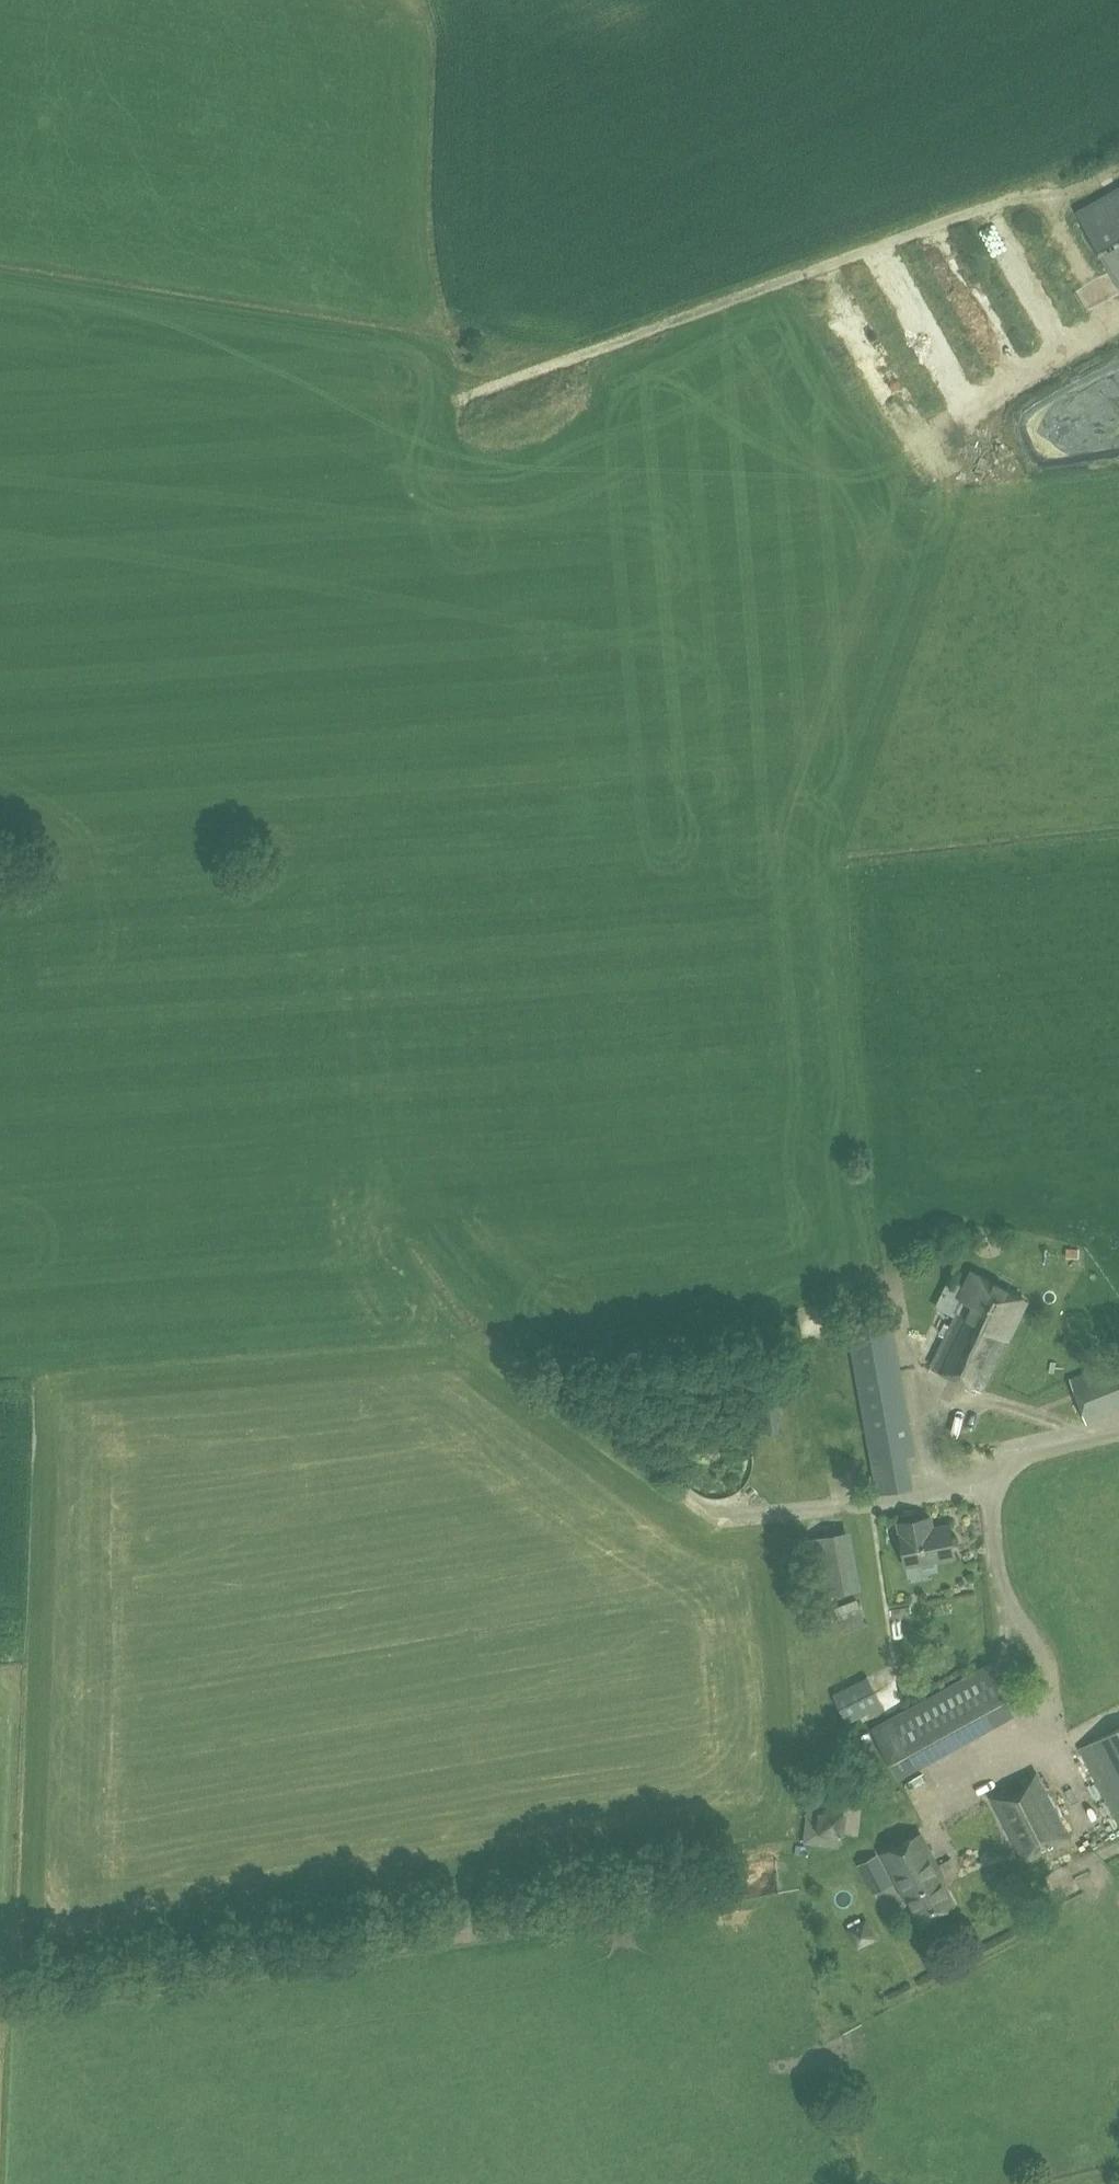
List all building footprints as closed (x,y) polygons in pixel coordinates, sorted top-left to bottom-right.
[(1118,287),(1118,186),(1076,210),(1118,287)] [(950,254),(963,251),(960,237),(947,240),(950,254)] [(460,347),(467,353),(471,348),(464,342),(460,347)] [(932,1364),(982,1390),(1008,1338),(1028,1299),(972,1270),(959,1295),(965,1299),(932,1364)] [(846,1322),(876,1493),(914,1486),(909,1456),(916,1454),(892,1314),(846,1322)] [(980,1454),(1081,1413),(1086,1423),(1118,1410),(1118,1358),(1118,1357),(955,1422),(965,1446),(975,1442),(980,1454)] [(899,1521),(907,1566),(956,1556),(950,1523),(921,1528),(919,1517),(899,1521)] [(811,1537),(821,1595),(861,1588),(851,1529),(811,1537)] [(836,1607),(842,1624),(864,1615),(857,1598),(836,1607)] [(872,1728),(896,1772),(1012,1708),(988,1664),(872,1728)] [(832,1693),(848,1724),(884,1705),(868,1674),(832,1693)] [(991,1796),(1024,1860),(1070,1836),(1037,1772),(991,1796)] [(806,1841),(841,1845),(846,1797),(811,1793),(806,1841)] [(908,1898),(920,1922),(956,1903),(943,1879),(945,1877),(922,1832),(882,1853),(905,1899),(908,1898)]
